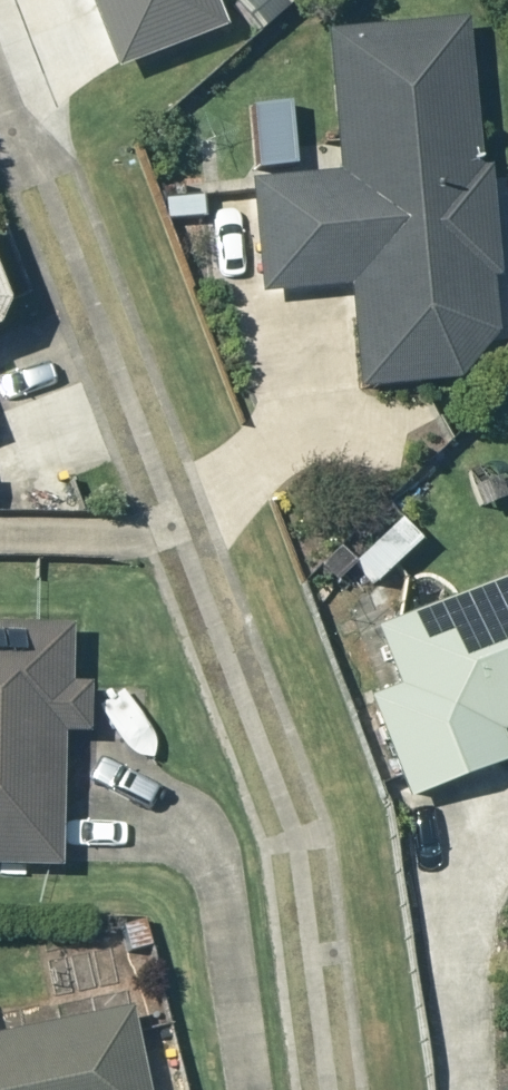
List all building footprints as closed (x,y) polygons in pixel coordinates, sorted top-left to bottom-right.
[(60,56),(194,17),(189,0),(44,0),(60,56)] [(452,17),(313,30),(326,174),(240,181),(250,292),(335,285),(343,385),(446,376),(482,332),(477,274),(487,273),(477,167),(466,169),(452,17)] [(240,104),(245,167),(279,164),(274,101),(240,104)] [(387,519),(340,562),(360,584),(407,541),(387,519)] [(359,630),(382,688),(352,699),(391,799),(494,759),(483,733),(507,723),(507,572),(359,630)] [(45,866),(48,733),(71,735),(72,686),(52,685),(53,628),(0,626),(0,865),(45,866)] [(112,926),(119,952),(141,947),(134,920),(112,926)] [(116,1009),(0,1033),(0,1089),(133,1089),(116,1009)]
